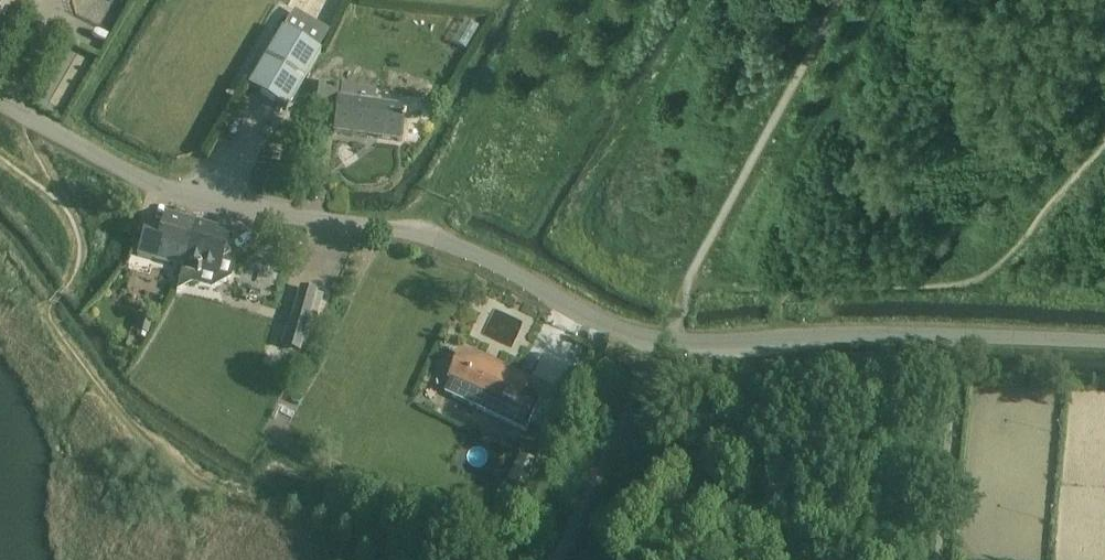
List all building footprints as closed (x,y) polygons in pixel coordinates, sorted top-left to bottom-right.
[(281,30),(247,87),(286,110),(320,53),(327,41),(288,18),(281,30)] [(374,104),(375,91),(318,83),(314,113),(336,116),(333,132),(399,141),(403,108),(374,104)] [(138,254),(182,267),(185,255),(186,255),(196,223),(166,214),(162,226),(148,222),(138,254)] [(182,283),(202,271),(216,275),(221,260),(230,256),(225,246),(229,232),(196,223),(186,255),(185,255),(182,267),(178,281),(182,283)] [(299,289),(283,347),(299,352),(310,313),(317,315),(322,296),(315,294),(299,289)] [(141,315),(135,332),(147,335),(152,319),(141,315)] [(450,378),(452,379),(445,394),(526,432),(542,399),(525,390),(528,384),(515,378),(517,374),(497,365),(494,370),(481,364),(482,363),(462,353),(450,378)] [(520,453),(508,479),(525,488),(538,462),(520,453)] [(515,485),(512,491),(522,496),(525,490),(515,485)]
